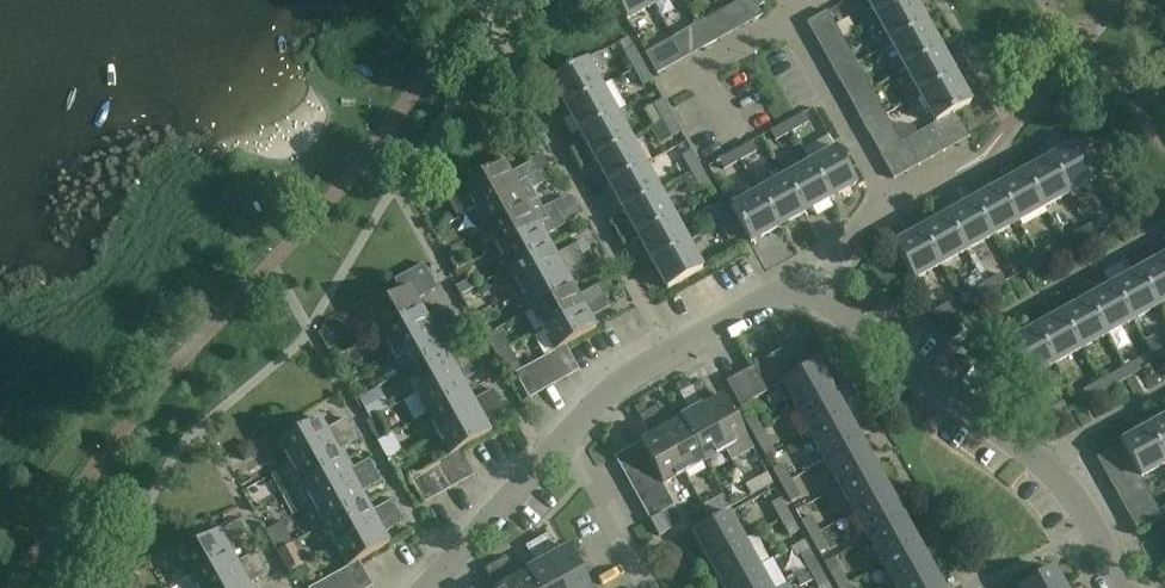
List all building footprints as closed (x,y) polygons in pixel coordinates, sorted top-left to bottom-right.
[(653,8),(648,0),(613,0),(626,23),(653,8)] [(653,8),(668,0),(648,0),(653,8)] [(756,20),(764,16),(755,0),(745,0),(756,20)] [(912,0),(911,0),(865,0),(877,20),(912,0)] [(891,46),(926,27),(912,0),(877,20),(891,46)] [(829,11),(807,23),(811,31),(833,19),(829,11)] [(699,40),(712,32),(706,20),(693,28),(699,40)] [(926,27),(891,46),(906,72),(940,53),(926,27)] [(712,32),(699,40),(704,49),(718,42),(712,32)] [(671,67),(679,63),(667,41),(660,46),(671,67)] [(634,69),(645,63),(636,47),(624,53),(634,69)] [(780,81),(798,74),(791,53),(773,59),(780,81)] [(920,98),(955,79),(940,53),(906,72),(920,98)] [(837,76),(858,64),(854,57),(833,69),(837,76)] [(552,83),(567,110),(602,91),(587,63),(552,83)] [(645,63),(634,69),(643,86),(655,79),(645,63)] [(858,64),(837,76),(840,82),(862,70),(858,64)] [(955,79),(920,98),(935,124),(942,120),(955,114),(970,106),(955,79)] [(616,117),(602,91),(567,110),(581,136),(616,117)] [(883,109),(876,95),(854,107),(862,121),(883,109)] [(651,124),(661,118),(671,113),(663,99),(643,110),(651,124)] [(679,111),(682,124),(701,120),(699,107),(679,111)] [(671,113),(661,118),(672,139),(682,133),(671,113)] [(787,122),(793,132),(809,123),(804,113),(787,122)] [(942,120),(956,146),(969,139),(955,114),(942,120)] [(630,143),(616,117),(581,136),(596,162),(630,143)] [(942,120),(935,124),(930,127),(944,153),(956,146),(942,120)] [(793,132),(787,122),(770,132),(776,142),(793,132)] [(944,153),(930,127),(918,134),(932,160),(944,153)] [(932,160),(918,134),(905,141),(919,167),(932,160)] [(919,167),(905,141),(893,148),(907,173),(919,167)] [(736,151),(741,161),(758,152),(752,142),(736,151)] [(644,169),(630,143),(596,162),(610,188),(644,169)] [(1051,160),(1070,195),(1097,180),(1078,146),(1051,160)] [(907,173),(893,148),(880,155),(894,180),(907,173)] [(692,173),(702,168),(693,151),(682,157),(692,173)] [(741,161),(736,151),(718,161),(724,171),(741,161)] [(837,152),(810,167),(829,202),(856,186),(837,152)] [(1070,195),(1051,160),(1025,175),(1044,210),(1070,195)] [(461,189),(473,211),(535,176),(529,165),(508,177),(502,167),(461,189)] [(829,202),(810,167),(783,182),(803,216),(829,202)] [(702,168),(692,173),(701,190),(711,185),(702,168)] [(551,179),(545,169),(536,174),(542,184),(551,179)] [(658,195),(644,169),(610,188),(624,214),(658,195)] [(1044,210),(1025,175),(999,189),(1018,224),(1044,210)] [(473,211),(484,231),(526,208),(520,198),(541,187),(535,176),(473,211)] [(803,216),(783,182),(757,197),(777,231),(803,216)] [(1018,224),(999,189),(973,203),(992,238),(1018,224)] [(672,221),(658,195),(624,214),(639,239),(672,221)] [(777,231),(757,197),(730,212),(749,246),(777,231)] [(720,225),(730,220),(721,203),(711,209),(720,225)] [(992,238),(973,203),(947,218),(967,253),(992,238)] [(484,231),(496,252),(558,218),(551,206),(531,217),(526,208),(484,231)] [(1089,226),(1094,236),(1111,227),(1106,216),(1089,226)] [(496,252),(507,273),(549,250),(543,240),(564,228),(558,218),(496,252)] [(967,253),(947,218),(921,232),(941,267),(967,253)] [(730,220),(720,225),(730,242),(740,236),(730,220)] [(639,239),(653,265),(687,247),(672,221),(639,239)] [(1094,236),(1089,226),(1072,235),(1077,245),(1094,236)] [(941,267),(921,232),(894,247),(914,282),(941,267)] [(1037,254),(1043,265),(1060,255),(1054,245),(1037,254)] [(507,273),(519,294),(581,259),(575,247),(554,259),(549,250),(507,273)] [(701,273),(687,247),(653,265),(668,292),(701,273)] [(469,265),(463,253),(450,261),(456,272),(469,265)] [(1043,265),(1037,254),(1020,264),(1026,274),(1043,265)] [(519,294),(530,315),(572,291),(566,280),(586,268),(581,259),(519,294)] [(1158,308),(1164,304),(1164,260),(1139,274),(1158,308)] [(593,279),(612,280),(613,265),(594,264),(593,279)] [(1002,274),(985,283),(991,294),(1008,284),(1002,274)] [(1113,288),(1132,323),(1158,308),(1139,274),(1113,288)] [(430,281),(369,315),(359,321),(369,340),(374,337),(376,340),(381,337),(422,314),(416,304),(437,293),(430,281)] [(991,294),(985,283),(968,292),(974,303),(991,294)] [(530,315),(542,335),(604,301),(597,288),(577,299),(572,291),(530,315)] [(1087,302),(1106,337),(1132,323),(1113,288),(1087,302)] [(609,309),(604,301),(542,335),(553,356),(565,350),(596,332),(589,320),(609,309)] [(1061,317),(1080,351),(1106,337),(1087,302),(1061,317)] [(938,323),(955,313),(949,303),(932,313),(938,323)] [(427,323),(422,314),(381,337),(392,357),(453,322),(448,313),(427,323)] [(1035,331),(1054,366),(1080,351),(1061,317),(1035,331)] [(392,357),(403,378),(445,354),(439,344),(459,333),(453,322),(392,357)] [(1054,366),(1035,331),(1008,346),(1027,381),(1054,366)] [(782,355),(752,371),(765,396),(776,390),(783,404),(790,401),(797,412),(831,393),(817,367),(812,369),(794,338),(777,348),(782,355)] [(1157,363),(1164,359),(1164,346),(1151,353),(1157,363)] [(552,357),(566,381),(579,374),(565,350),(553,356),(552,357)] [(403,378),(415,399),(476,364),(470,352),(450,363),(445,354),(403,378)] [(1157,363),(1151,353),(1134,362),(1140,372),(1157,363)] [(566,381),(552,357),(540,364),(554,389),(566,381)] [(415,399),(426,420),(468,396),(462,384),(482,374),(476,364),(415,399)] [(554,389),(540,364),(527,371),(541,396),(554,389)] [(541,396),(527,371),(515,378),(528,403),(541,396)] [(740,378),(753,403),(765,396),(752,371),(740,378)] [(1100,382),(1105,392),(1122,382),(1117,373),(1100,382)] [(753,403),(740,378),(727,385),(741,410),(753,403)] [(1105,392),(1100,382),(1083,391),(1088,401),(1105,392)] [(691,391),(725,454),(747,442),(724,400),(713,406),(702,386),(691,391)] [(378,388),(359,399),(371,420),(390,409),(378,388)] [(725,454),(691,391),(679,398),(691,418),(682,423),(704,465),(725,454)] [(811,438),(846,419),(831,393),(797,412),(811,438)] [(426,420),(437,441),(499,405),(493,394),(473,405),(468,396),(426,420)] [(1046,412),(1052,421),(1069,412),(1063,402),(1046,412)] [(449,462),(461,455),(492,437),(486,426),(505,415),(499,405),(437,441),(449,462)] [(648,415),(683,477),(704,465),(682,423),(671,429),(660,409),(648,415)] [(753,436),(763,431),(753,413),(743,418),(753,436)] [(650,441),(638,448),(646,460),(653,473),(660,485),(662,488),(683,477),(648,415),(639,420),(650,441)] [(826,464),(860,445),(846,419),(811,438),(826,464)] [(1147,430),(1164,462),(1164,420),(1147,430)] [(278,447),(289,467),(351,433),(346,423),(325,433),(320,423),(278,447)] [(395,427),(383,433),(392,450),(404,443),(395,427)] [(1147,430),(1120,444),(1122,447),(1129,459),(1136,471),(1140,479),(1164,465),(1164,462),(1147,430)] [(763,431),(753,436),(761,450),(771,445),(763,431)] [(279,474),(290,494),(343,465),(337,455),(358,444),(351,433),(289,467),(290,468),(279,474)] [(257,455),(250,442),(237,449),(244,462),(257,455)] [(840,490),(875,471),(860,445),(826,464),(840,490)] [(1104,472),(1129,459),(1122,447),(1097,460),(1104,472)] [(622,474),(646,460),(638,448),(615,461),(622,474)] [(461,455),(449,462),(448,462),(462,486),(475,479),(461,455)] [(1129,459),(1104,472),(1111,485),(1136,471),(1129,459)] [(628,486),(653,473),(646,460),(622,474),(628,486)] [(436,469),(450,493),(462,486),(448,462),(436,469)] [(782,488),(792,483),(790,480),(795,478),(787,462),(772,470),(782,488)] [(308,501),(312,508),(375,474),(369,463),(348,475),(343,465),(290,494),(297,507),(308,501)] [(423,476),(437,501),(450,493),(436,469),(423,476)] [(855,516),(889,496),(875,471),(840,490),(855,516)] [(1136,471),(1111,485),(1118,497),(1143,484),(1140,479),(1136,471)] [(635,499),(660,485),(653,473),(628,486),(635,499)] [(312,508),(323,529),(365,506),(360,497),(381,486),(375,474),(312,508)] [(437,501),(423,476),(411,483),(424,508),(437,501)] [(792,483),(782,488),(790,503),(800,497),(792,483)] [(1125,510),(1150,496),(1143,484),(1118,497),(1125,510)] [(667,498),(662,488),(660,485),(635,499),(642,512),(667,498)] [(889,496),(855,516),(869,542),(904,522),(889,496)] [(1132,522),(1157,508),(1150,496),(1125,510),(1132,522)] [(649,524),(663,517),(675,511),(667,498),(642,512),(649,524)] [(781,523),(791,517),(781,499),(771,504),(781,523)] [(323,529),(335,550),(397,516),(391,505),(371,516),(365,506),(323,529)] [(1164,521),(1158,510),(1157,508),(1132,522),(1138,535),(1164,521)] [(346,572),(358,566),(389,549),(383,538),(403,526),(397,516),(335,550),(346,572)] [(811,540),(821,535),(811,516),(800,521),(811,540)] [(663,517),(649,524),(657,538),(670,531),(663,517)] [(708,564),(743,544),(728,517),(693,537),(708,564)] [(791,517),(781,523),(789,537),(799,531),(791,517)] [(884,568),(919,548),(904,522),(869,542),(884,568)] [(266,532),(277,553),(293,544),(282,523),(266,532)] [(234,554),(228,544),(245,535),(239,524),(196,547),(194,543),(170,556),(184,582),(189,579),(189,578),(232,555),(234,554)] [(1164,552),(1164,532),(1157,537),(1164,552)] [(819,554),(829,548),(821,535),(811,540),(819,554)] [(537,543),(561,587),(590,587),(569,551),(558,557),(547,537),(537,543)] [(277,553),(282,561),(284,564),(288,572),(312,559),(308,551),(302,555),(295,543),(293,544),(277,553)] [(537,543),(526,550),(536,570),(528,575),(535,587),(561,587),(537,543)] [(708,564),(722,587),(725,587),(757,570),(743,544),(708,564)] [(933,574),(919,548),(884,568),(895,587),(908,587),(933,574)] [(810,575),(820,569),(810,550),(800,556),(810,575)] [(262,566),(256,554),(237,564),(232,555),(189,578),(189,579),(184,582),(180,584),(182,587),(221,587),(262,566)] [(528,575),(517,581),(506,561),(496,566),(508,587),(535,587),(528,575)] [(305,564),(295,569),(303,584),(313,579),(305,564)] [(249,586),(268,576),(262,566),(221,587),(250,587),(249,586)] [(346,572),(355,587),(371,587),(358,566),(346,572)] [(496,566),(485,573),(494,587),(508,587),(496,566)] [(851,586),(840,567),(830,573),(838,587),(848,587),(851,586)] [(810,575),(817,587),(819,587),(828,583),(820,569),(810,575)] [(725,587),(767,587),(757,570),(725,587)] [(1053,571),(1022,587),(1062,587),(1053,571)] [(338,587),(355,587),(346,572),(333,579),(338,587)] [(908,587),(941,587),(933,574),(908,587)] [(322,587),(338,587),(333,579),(321,586),(322,587)]
